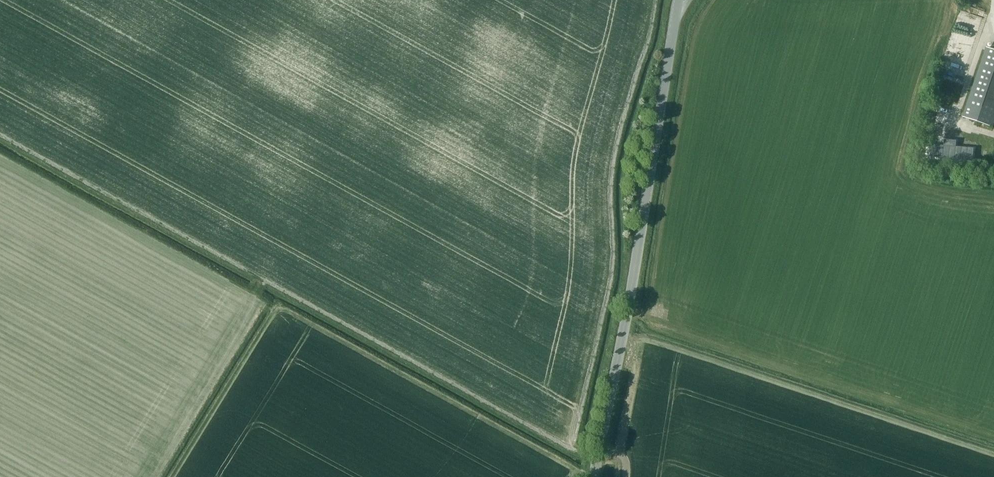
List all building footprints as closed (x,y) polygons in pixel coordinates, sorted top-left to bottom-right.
[(993,124),(993,123),(993,50),(985,47),(963,114),(993,124)] [(964,133),(952,129),(950,135),(939,131),(935,142),(975,156),(978,145),(962,139),(964,133)]
